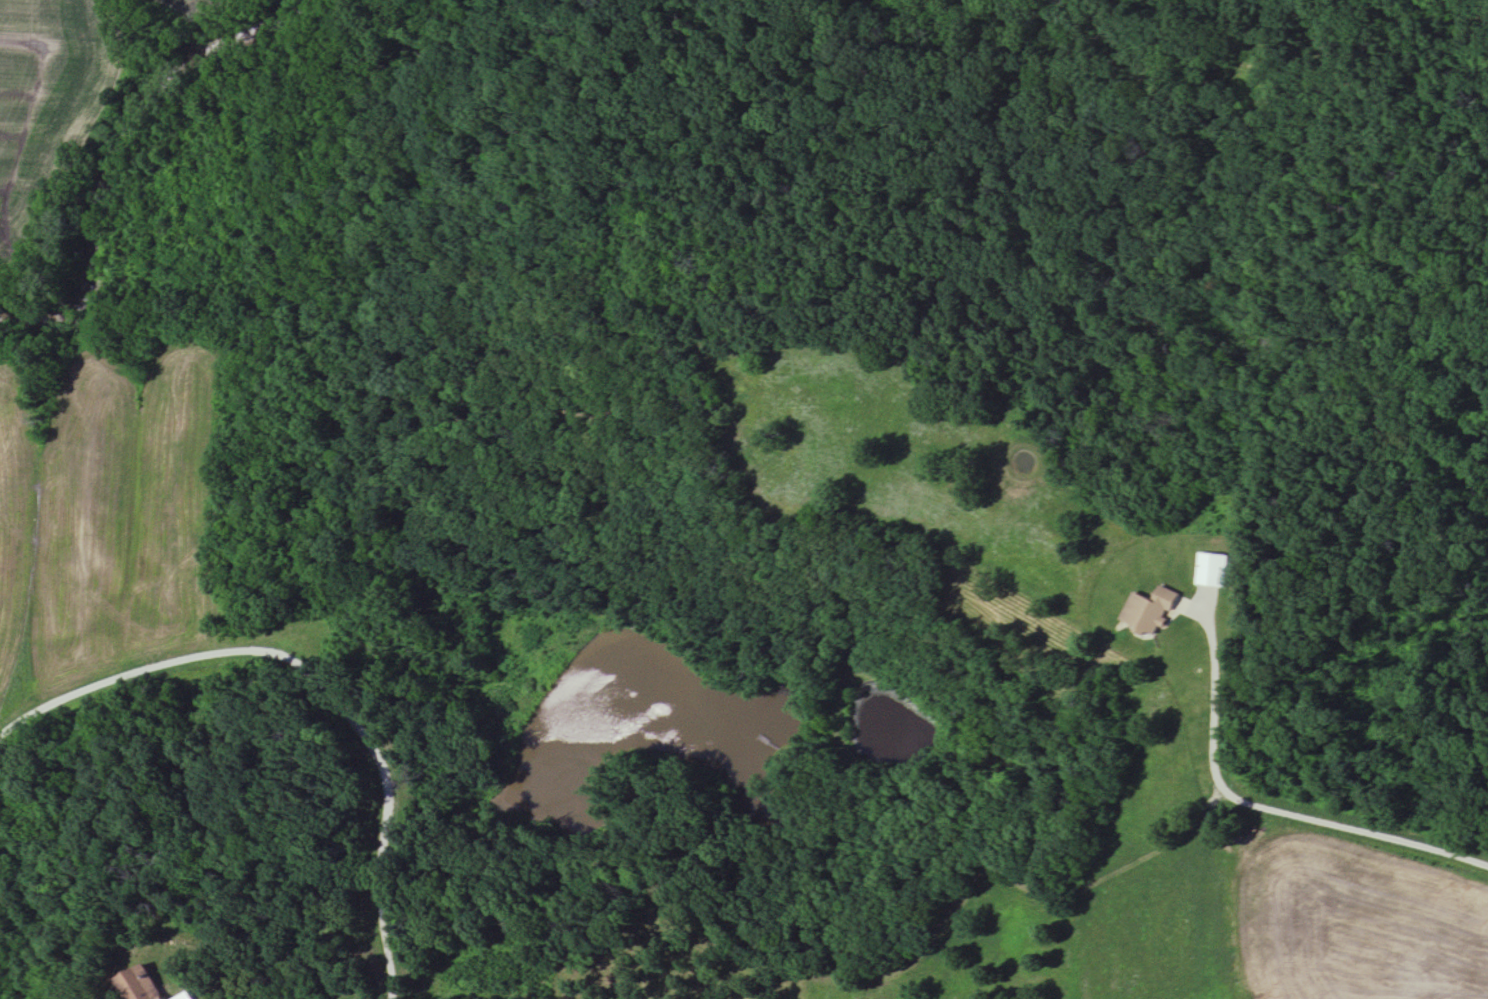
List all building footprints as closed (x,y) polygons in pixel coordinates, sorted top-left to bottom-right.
[(1197,586),(1223,590),(1228,559),(1202,555),(1197,586)] [(1178,595),(1160,588),(1153,603),(1134,594),(1121,624),(1158,640),(1178,595)] [(152,998),(161,993),(145,964),(118,979),(129,998),(153,998),(152,998)]
